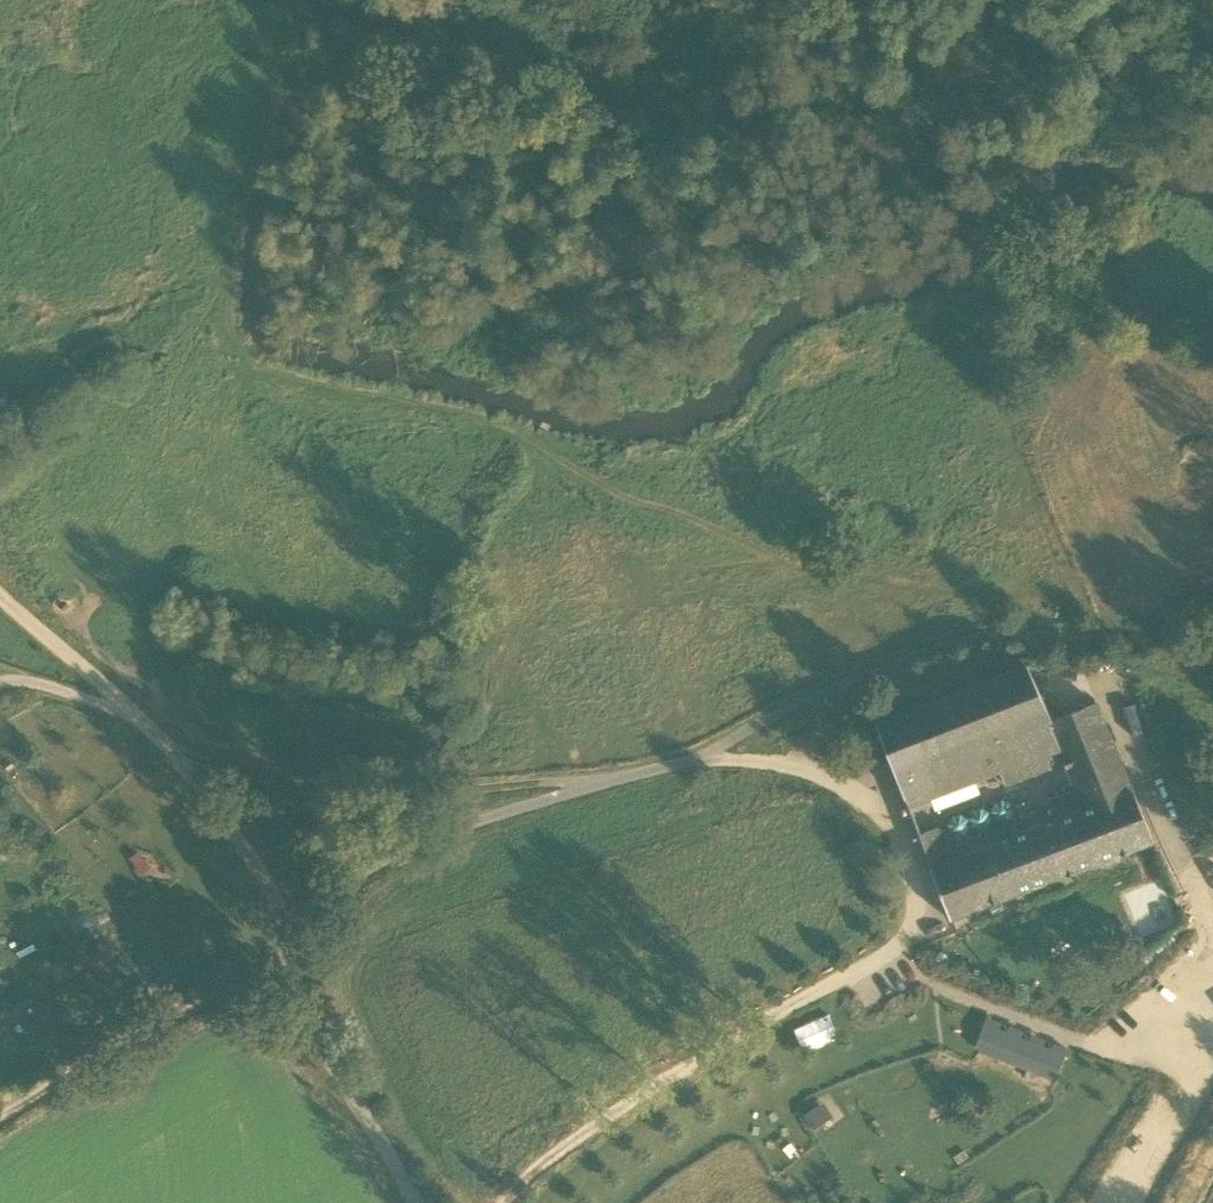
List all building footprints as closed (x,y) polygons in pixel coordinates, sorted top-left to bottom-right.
[(941,825),(918,833),(951,920),(1155,842),(1097,704),(1054,722),(1027,665),(877,724),(912,817),(934,809),(930,796),(1000,769),(1005,782),(1065,758),(1078,790),(1050,801),(1057,820),(953,859),(941,825)] [(985,1022),(976,1046),(980,1048),(979,1051),(1055,1080),(1065,1053),(1051,1047),(1044,1045),(1029,1039),(1022,1037),(1007,1030),(999,1027),(985,1022)] [(815,1106),(804,1113),(814,1128),(825,1121),(815,1106)]
